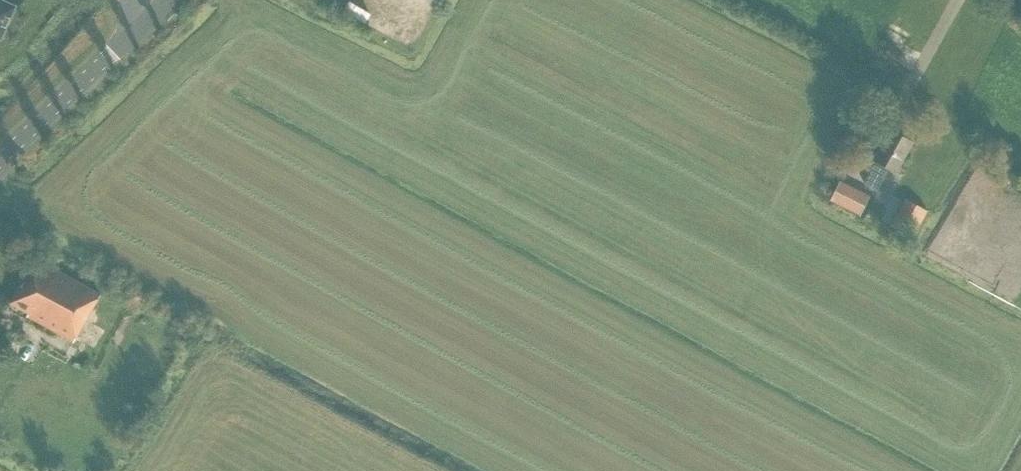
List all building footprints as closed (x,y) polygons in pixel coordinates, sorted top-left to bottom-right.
[(2,39),(17,5),(5,0),(0,0),(0,38),(2,39)] [(896,172),(913,142),(891,129),(875,160),(877,161),(869,175),(881,182),(889,168),(896,172)] [(860,215),(871,195),(841,180),(832,200),(860,215)] [(906,198),(891,225),(913,237),(928,211),(906,198)] [(93,308),(101,294),(54,268),(53,271),(34,261),(11,302),(29,313),(28,315),(78,343),(96,309),(93,308)]
